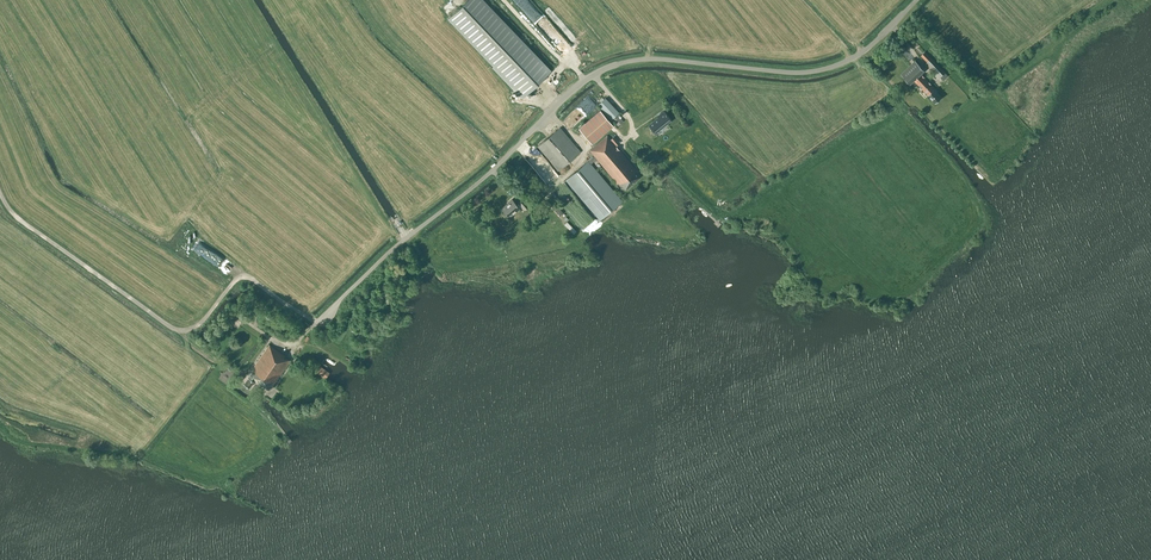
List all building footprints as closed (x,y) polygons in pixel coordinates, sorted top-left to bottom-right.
[(482,0),(468,0),(449,18),(524,97),(550,71),(482,0)] [(945,73),(925,52),(921,55),(927,62),(925,64),(938,79),(940,77),(944,80),(948,76),(945,73)] [(924,70),(915,60),(901,74),(910,83),(914,80),(935,103),(941,97),(934,90),(935,89),(921,74),(924,70)] [(612,119),(618,125),(623,121),(616,114),(619,112),(606,98),(598,105),(612,119)] [(613,125),(606,116),(600,110),(579,128),(592,143),(613,125)] [(656,132),(672,120),(665,111),(660,114),(661,115),(650,124),(650,125),(649,126),(654,132),(655,131),(656,132)] [(560,127),(538,146),(558,170),(580,152),(560,127)] [(619,182),(635,169),(616,145),(619,142),(614,136),(610,139),(607,135),(589,150),(594,156),(597,158),(617,184),(619,182)] [(523,158),(534,170),(544,160),(534,148),(523,158)] [(597,158),(594,156),(565,180),(599,220),(622,201),(591,163),(597,158)] [(636,171),(635,169),(619,182),(625,189),(640,177),(636,171)] [(547,174),(541,178),(547,186),(553,182),(547,174)] [(529,206),(523,198),(518,202),(525,210),(529,206)] [(520,208),(512,199),(501,208),(509,217),(520,208)] [(574,235),(578,231),(567,221),(564,225),(574,235)] [(235,309),(228,319),(238,327),(245,317),(235,309)] [(255,380),(269,390),(290,361),(285,357),(286,356),(279,352),(281,349),(276,346),(274,348),(269,345),(251,370),(252,372),(244,383),(250,387),(255,380)]
